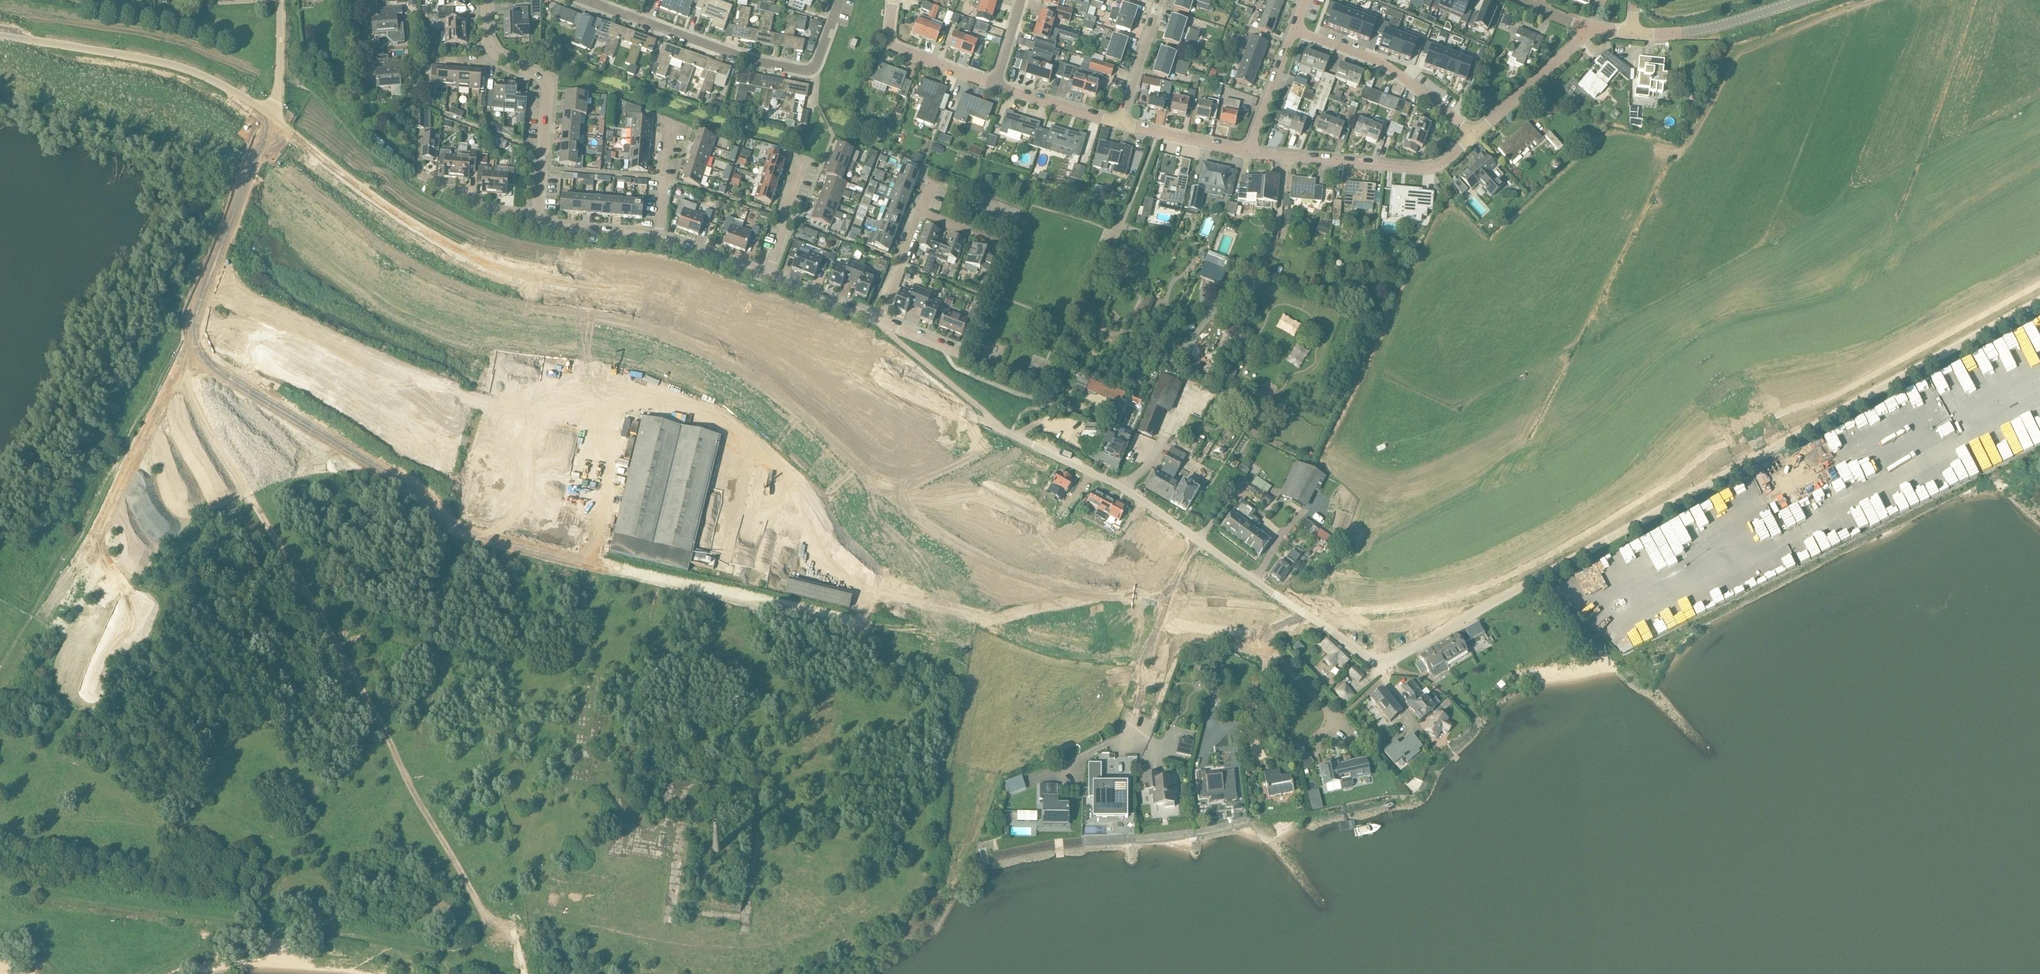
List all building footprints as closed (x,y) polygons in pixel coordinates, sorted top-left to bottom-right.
[(451,13),(451,7),(466,7),(466,0),(445,0),(445,7),(439,7),(439,14),(451,13)] [(663,2),(661,9),(688,18),(693,2),(694,0),(657,0),(663,2)] [(728,5),(720,2),(721,0),(699,0),(696,8),(702,11),(700,15),(714,20),(712,27),(724,31),(733,7),(728,5)] [(793,1),(791,0),(790,0),(788,7),(802,12),(805,5),(810,7),(813,0),(793,0),(793,1)] [(1061,0),(1045,0),(1043,5),(1058,10),(1059,7),(1061,0)] [(1175,9),(1189,14),(1193,2),(1194,1),(1190,0),(1178,0),(1175,9)] [(1277,20),(1282,6),(1265,0),(1263,7),(1266,8),(1264,15),(1277,20)] [(1424,4),(1424,5),(1423,7),(1429,9),(1433,0),(1414,0),(1424,4)] [(1431,10),(1437,13),(1438,10),(1450,15),(1456,0),(1442,0),(1441,0),(1435,0),(1431,10)] [(1450,15),(1461,20),(1460,22),(1466,25),(1471,13),(1466,11),(1470,0),(1456,0),(1450,15)] [(976,1),(975,3),(974,6),(980,8),(976,20),(989,24),(990,19),(992,19),(996,7),(982,2),(976,1)] [(541,3),(531,3),(531,17),(540,17),(541,3)] [(923,9),(931,13),(931,12),(934,13),(937,14),(939,8),(926,3),(923,9)] [(1210,6),(1201,4),(1198,3),(1196,8),(1208,12),(1210,6)] [(1330,3),(1325,15),(1331,17),(1328,26),(1338,30),(1347,7),(1347,6),(1345,11),(1336,7),(1336,5),(1330,3)] [(1134,22),(1138,10),(1124,5),(1121,13),(1113,10),(1112,14),(1134,22)] [(1473,14),(1468,26),(1474,28),(1475,26),(1487,31),(1490,24),(1492,24),(1495,16),(1494,16),(1496,10),(1484,5),(1479,16),(1473,14)] [(771,6),(769,14),(774,15),(779,16),(781,8),(771,6)] [(403,24),(397,25),(397,15),(403,15),(402,7),(385,9),(386,15),(372,16),(374,33),(388,32),(388,38),(394,44),(405,43),(403,24)] [(505,37),(522,37),(523,37),(529,36),(529,7),(514,8),(514,15),(505,15),(505,37)] [(1058,10),(1057,13),(1071,17),(1073,11),(1059,7),(1058,10)] [(1347,7),(1338,30),(1348,34),(1357,10),(1347,7)] [(756,42),(758,32),(747,30),(750,10),(741,8),(738,8),(734,27),(732,37),(741,39),(741,40),(750,42),(756,43),(756,42)] [(577,14),(563,9),(558,20),(573,25),(576,15),(577,14)] [(1357,10),(1348,34),(1358,38),(1367,14),(1365,18),(1356,15),(1358,10),(1357,10)] [(445,21),(445,31),(466,31),(466,20),(451,20),(451,13),(439,14),(439,15),(438,15),(438,21),(445,21)] [(758,32),(756,42),(773,45),(773,47),(779,48),(779,46),(781,37),(770,34),(774,15),(769,14),(764,13),(760,32),(758,32)] [(1052,30),(1055,19),(1055,17),(1041,13),(1037,25),(1052,30)] [(1069,23),(1071,17),(1057,13),(1055,17),(1055,19),(1069,23)] [(1272,34),(1277,20),(1264,15),(1260,13),(1258,20),(1261,22),(1259,29),(1272,34)] [(605,40),(604,43),(607,45),(610,37),(607,36),(611,27),(611,25),(606,23),(605,25),(588,19),(589,16),(583,14),(582,16),(582,17),(578,27),(572,45),(590,51),(595,36),(605,40)] [(951,23),(958,25),(961,16),(954,14),(951,23)] [(1130,33),(1134,22),(1112,14),(1110,19),(1118,21),(1116,29),(1130,33)] [(1367,14),(1358,38),(1369,42),(1373,32),(1378,34),(1383,22),(1377,20),(1378,18),(1367,14)] [(573,25),(578,27),(582,17),(576,15),(573,25)] [(1513,18),(1505,15),(1501,25),(1509,28),(1513,18)] [(1086,16),(1084,22),(1094,25),(1096,19),(1086,16)] [(793,39),(795,30),(804,32),(807,19),(798,17),(797,20),(788,18),(784,37),(781,37),(779,46),(797,50),(797,51),(802,53),(805,41),(793,39)] [(1183,34),(1185,28),(1187,22),(1172,17),(1168,29),(1183,34)] [(913,34),(924,39),(930,25),(918,20),(913,34)] [(1413,20),(1412,24),(1411,26),(1427,32),(1429,27),(1413,20)] [(988,26),(977,22),(974,29),(985,34),(988,26)] [(1092,31),(1094,25),(1084,22),(1082,28),(1092,31)] [(1383,22),(1378,34),(1384,36),(1379,49),(1389,53),(1398,30),(1388,26),(1389,25),(1383,22)] [(942,29),(930,25),(924,39),(936,43),(942,29)] [(1048,42),(1052,30),(1037,25),(1034,37),(1048,42)] [(624,42),(630,45),(633,35),(634,33),(628,31),(627,33),(611,27),(607,36),(610,37),(607,45),(603,56),(612,59),(619,41),(624,42)] [(1065,36),(1066,33),(1065,33),(1066,29),(1058,27),(1056,34),(1065,36)] [(1185,28),(1183,34),(1187,35),(1198,39),(1200,32),(1185,28)] [(1066,29),(1065,33),(1066,33),(1065,36),(1072,38),(1073,35),(1074,32),(1066,29)] [(1181,40),(1183,34),(1168,29),(1164,41),(1179,46),(1181,40)] [(1543,39),(1537,36),(1519,29),(1516,37),(1520,38),(1511,59),(1510,58),(1507,64),(1514,67),(1516,64),(1524,67),(1531,50),(1537,52),(1543,39)] [(1398,30),(1389,53),(1399,57),(1408,34),(1408,33),(1407,36),(1398,32),(1399,30),(1398,30)] [(445,31),(445,44),(438,44),(439,50),(452,49),(452,43),(466,43),(466,31),(445,31)] [(948,48),(960,53),(965,39),(954,34),(948,48)] [(1408,34),(1399,57),(1410,61),(1414,52),(1419,54),(1424,42),(1418,40),(1419,37),(1408,34)] [(656,41),(651,39),(642,36),(642,38),(633,35),(630,45),(632,45),(625,64),(634,67),(641,49),(652,53),(656,41)] [(1196,45),(1198,39),(1187,35),(1185,41),(1196,45)] [(1252,37),(1247,52),(1263,58),(1269,43),(1261,41),(1262,36),(1258,35),(1256,39),(1252,37)] [(1124,53),(1128,41),(1114,36),(1111,43),(1103,41),(1101,45),(1124,53)] [(977,43),(965,39),(960,53),(972,57),(973,54),(979,56),(982,47),(977,45),(977,43)] [(1427,43),(1422,55),(1428,57),(1424,66),(1435,70),(1443,49),(1442,49),(1442,51),(1432,48),(1433,45),(1427,43)] [(1043,59),(1047,48),(1035,44),(1032,56),(1035,57),(1043,59)] [(1120,64),(1124,53),(1101,45),(1100,50),(1108,52),(1106,59),(1120,64)] [(663,46),(660,56),(656,65),(655,65),(652,74),(656,75),(665,78),(672,60),(682,64),(686,54),(686,52),(681,50),(680,52),(663,46)] [(376,60),(389,60),(388,55),(384,55),(384,48),(376,48),(376,60)] [(1048,61),(1050,61),(1054,50),(1047,48),(1043,59),(1048,61)] [(1172,66),(1176,54),(1162,49),(1158,61),(1172,66)] [(1205,59),(1207,53),(1194,49),(1192,55),(1205,59)] [(1443,49),(1435,70),(1445,74),(1453,53),(1443,49)] [(1300,66),(1311,70),(1312,70),(1317,56),(1306,51),(1300,66)] [(1258,72),(1263,58),(1247,52),(1241,66),(1258,72)] [(1453,53),(1445,74),(1455,78),(1462,59),(1453,55),(1453,53)] [(702,60),(686,54),(682,64),(685,65),(678,83),(683,85),(680,93),(684,95),(687,86),(694,68),(703,71),(700,79),(704,81),(707,73),(705,72),(708,62),(709,60),(703,58),(702,60)] [(1025,76),(1037,79),(1041,65),(1043,59),(1035,57),(1032,56),(1026,54),(1020,72),(1026,74),(1025,76)] [(1192,55),(1192,56),(1190,62),(1202,66),(1205,59),(1192,55)] [(1317,72),(1323,75),(1329,60),(1317,56),(1312,70),(1311,70),(1309,76),(1314,78),(1317,72)] [(1589,72),(1583,80),(1578,86),(1595,99),(1599,95),(1600,96),(1607,87),(1606,86),(1618,72),(1611,67),(1608,65),(1600,57),(1594,63),(1601,70),(1599,72),(1600,73),(1595,78),(1589,72)] [(1639,75),(1638,89),(1636,89),(1635,96),(1649,98),(1649,93),(1662,94),(1663,85),(1665,86),(1667,76),(1663,75),(1664,60),(1639,57),(1638,71),(1644,71),(1644,76),(1639,75)] [(1043,59),(1041,65),(1037,79),(1049,83),(1053,69),(1046,67),(1048,61),(1043,59)] [(1462,59),(1455,78),(1466,82),(1469,72),(1475,75),(1479,63),(1473,60),(1472,62),(1462,59)] [(1624,65),(1617,59),(1611,67),(1618,72),(1624,65)] [(1114,67),(1105,64),(1103,63),(1102,63),(1098,62),(1091,60),(1090,66),(1092,66),(1091,71),(1102,74),(1111,77),(1112,73),(1114,67)] [(400,69),(407,68),(406,61),(390,63),(391,69),(377,70),(378,87),(401,85),(400,69)] [(1168,78),(1172,66),(1158,61),(1154,74),(1168,78)] [(707,73),(704,81),(701,91),(697,101),(702,102),(703,99),(705,93),(710,94),(716,76),(727,80),(731,68),(726,66),(725,68),(708,62),(705,72),(707,73)] [(1189,65),(1178,62),(1177,68),(1188,71),(1189,65)] [(1059,64),(1055,77),(1063,80),(1067,66),(1059,64)] [(1071,89),(1083,93),(1086,84),(1088,79),(1089,74),(1089,73),(1089,72),(1090,71),(1091,71),(1092,66),(1090,66),(1082,64),(1081,70),(1075,69),(1072,76),(1075,77),(1071,89)] [(431,85),(448,87),(449,69),(443,69),(443,66),(433,65),(431,85)] [(875,82),(899,91),(898,95),(906,98),(911,83),(905,80),(907,74),(881,65),(875,82)] [(1335,79),(1347,84),(1352,69),(1341,65),(1335,79)] [(1071,82),(1072,76),(1075,69),(1067,66),(1063,80),(1071,82)] [(1252,87),(1258,72),(1241,66),(1236,81),(1252,87)] [(448,87),(459,88),(460,68),(456,67),(455,70),(449,69),(448,87)] [(465,68),(460,68),(459,88),(469,89),(471,71),(465,71),(465,68)] [(1188,71),(1177,68),(1175,74),(1186,78),(1188,71)] [(471,71),(469,89),(480,90),(482,69),(477,69),(477,72),(471,71)] [(1364,73),(1352,69),(1347,84),(1358,88),(1364,73)] [(1100,83),(1103,82),(1104,78),(1102,76),(1102,74),(1091,71),(1090,71),(1089,72),(1089,73),(1089,74),(1088,79),(1086,84),(1083,93),(1095,97),(1096,97),(1100,83)] [(745,106),(747,94),(761,96),(762,90),(760,89),(762,79),(762,77),(757,76),(756,78),(738,75),(736,84),(739,85),(735,104),(745,106)] [(1153,88),(1160,89),(1161,82),(1144,78),(1142,85),(1153,88)] [(779,83),(762,79),(760,89),(762,90),(761,96),(759,109),(761,109),(767,111),(769,111),(772,92),(783,94),(785,84),(785,82),(780,81),(779,83)] [(933,126),(946,89),(923,80),(917,96),(924,99),(917,120),(933,126)] [(494,109),(505,110),(505,103),(507,82),(497,81),(495,96),(489,95),(488,108),(494,109)] [(527,99),(517,98),(518,83),(507,82),(505,103),(505,110),(515,111),(515,113),(526,114),(527,99)] [(1162,111),(1165,100),(1169,101),(1172,85),(1161,82),(1160,89),(1153,88),(1148,108),(1162,111)] [(1214,95),(1220,97),(1223,85),(1217,83),(1214,95)] [(1294,83),(1292,89),(1304,93),(1306,88),(1294,83)] [(787,115),(786,121),(793,122),(794,116),(792,115),(795,96),(807,99),(809,86),(803,85),(803,87),(785,84),(783,94),(786,94),(782,114),(787,115)] [(1316,96),(1315,97),(1321,99),(1321,98),(1325,88),(1319,86),(1316,96)] [(1321,98),(1328,101),(1331,91),(1325,88),(1321,98)] [(1361,99),(1367,102),(1371,90),(1365,88),(1361,99)] [(1283,113),(1278,127),(1289,132),(1294,117),(1295,118),(1297,112),(1299,106),(1304,93),(1292,89),(1287,101),(1283,113)] [(1367,102),(1372,104),(1377,92),(1371,90),(1367,102)] [(1186,116),(1187,109),(1192,110),(1195,92),(1188,91),(1186,100),(1174,97),(1171,113),(1186,116)] [(1337,91),(1334,97),(1340,100),(1343,93),(1337,91)] [(1383,94),(1377,92),(1372,104),(1378,106),(1383,94)] [(564,94),(563,115),(579,117),(586,118),(588,96),(564,94)] [(1378,106),(1384,108),(1388,96),(1383,94),(1378,106)] [(986,123),(993,106),(963,95),(954,120),(965,125),(969,116),(986,123)] [(1394,98),(1388,96),(1384,108),(1390,110),(1394,98)] [(1313,103),(1309,116),(1308,118),(1313,120),(1317,111),(1321,99),(1315,97),(1313,103)] [(1321,99),(1317,111),(1323,113),(1328,101),(1321,98),(1321,99)] [(1390,110),(1395,112),(1396,112),(1400,101),(1394,98),(1390,110)] [(1215,121),(1219,102),(1208,100),(1207,105),(1200,103),(1196,118),(1209,121),(1209,120),(1215,121)] [(1238,115),(1240,103),(1226,100),(1224,111),(1223,111),(1220,123),(1236,127),(1238,115)] [(728,108),(738,110),(739,108),(732,107),(733,102),(726,101),(725,107),(728,108)] [(1405,103),(1400,101),(1396,112),(1395,112),(1391,123),(1397,125),(1405,103)] [(724,106),(712,102),(710,108),(722,112),(724,106)] [(423,108),(415,108),(415,129),(431,129),(430,112),(423,112),(423,108)] [(1350,108),(1346,119),(1352,121),(1357,111),(1350,108)] [(1629,108),(1630,125),(1642,128),(1642,121),(1636,121),(1637,109),(1629,108)] [(454,116),(462,119),(464,113),(457,110),(454,116)] [(806,126),(809,112),(803,111),(800,124),(806,126)] [(1039,149),(1045,131),(1039,129),(1041,124),(1014,115),(1014,113),(1008,111),(1000,133),(1007,136),(1009,131),(1029,138),(1027,145),(1039,149)] [(937,132),(945,135),(952,114),(944,112),(937,132)] [(1294,117),(1289,132),(1301,136),(1308,118),(1309,116),(1303,114),(1297,112),(1295,118),(1294,117)] [(651,122),(642,121),(642,114),(630,113),(629,120),(631,120),(630,131),(650,133),(651,122)] [(563,115),(562,125),(578,127),(579,117),(563,115)] [(1321,117),(1316,131),(1327,135),(1333,121),(1321,117)] [(1360,117),(1359,120),(1354,135),(1366,139),(1371,124),(1372,121),(1360,117)] [(1413,131),(1412,131),(1427,136),(1431,124),(1417,119),(1412,117),(1408,129),(1413,131)] [(1333,121),(1327,135),(1340,140),(1343,129),(1345,125),(1344,125),(1333,121)] [(1387,135),(1393,137),(1394,133),(1397,125),(1391,123),(1387,135)] [(1383,129),(1371,124),(1366,139),(1377,144),(1383,129)] [(1543,141),(1542,140),(1527,124),(1498,150),(1511,165),(1533,145),(1536,147),(1543,141)] [(578,127),(562,125),(561,135),(577,137),(578,127)] [(1403,128),(1397,125),(1394,133),(1400,135),(1403,128)] [(1052,127),(1050,133),(1045,131),(1039,149),(1050,152),(1052,144),(1074,151),(1073,156),(1080,158),(1087,136),(1080,133),(1079,135),(1052,127)] [(630,131),(629,141),(649,143),(650,133),(630,131)] [(1412,131),(1411,136),(1408,135),(1403,149),(1415,154),(1418,146),(1423,148),(1427,136),(1412,131)] [(1544,138),(1545,139),(1558,153),(1563,148),(1549,133),(1544,138)] [(710,149),(713,139),(695,134),(694,137),(696,138),(694,144),(710,149)] [(952,139),(940,134),(937,141),(949,145),(952,139)] [(434,159),(436,136),(424,135),(422,158),(434,159)] [(561,135),(560,145),(577,147),(577,137),(561,135)] [(997,138),(989,136),(986,146),(994,149),(997,138)] [(499,140),(498,147),(504,149),(507,143),(499,140)] [(1100,140),(1092,167),(1101,170),(1103,163),(1106,164),(1109,165),(1109,164),(1115,166),(1113,173),(1126,176),(1134,148),(1120,144),(1120,146),(1100,140)] [(624,151),(648,153),(649,143),(629,141),(629,146),(624,146),(624,151)] [(710,149),(694,144),(692,150),(690,150),(689,153),(707,159),(710,149)] [(560,145),(559,156),(576,157),(577,147),(560,145)] [(838,145),(834,155),(850,161),(854,151),(838,145)] [(733,147),(730,155),(736,157),(739,149),(733,147)] [(748,163),(752,152),(743,149),(739,160),(747,162),(748,163)] [(440,150),(439,163),(445,164),(444,176),(456,177),(457,157),(451,156),(451,151),(440,150)] [(764,168),(781,173),(784,162),(777,160),(779,153),(768,150),(766,158),(767,158),(766,163),(759,161),(757,166),(764,168)] [(457,157),(456,177),(467,178),(468,171),(473,171),(473,172),(474,172),(475,152),(465,151),(465,153),(459,152),(458,157),(457,157)] [(628,155),(628,161),(647,163),(648,153),(624,151),(624,154),(628,155)] [(707,159),(689,153),(688,157),(690,158),(688,163),(704,168),(707,159)] [(913,161),(921,164),(923,157),(916,154),(913,161)] [(1478,159),(1482,164),(1476,170),(1473,167),(1460,179),(1471,191),(1480,183),(1485,189),(1484,190),(1485,192),(1486,191),(1488,195),(1491,198),(1503,187),(1498,181),(1503,176),(1497,169),(1501,166),(1494,159),(1490,162),(1483,154),(1478,159)] [(834,155),(830,165),(846,171),(851,173),(855,164),(849,161),(850,161),(834,155)] [(575,170),(580,170),(581,159),(576,158),(576,157),(559,156),(558,166),(575,167),(575,170)] [(881,156),(879,161),(886,164),(888,159),(881,156)] [(1187,178),(1190,162),(1182,160),(1177,182),(1166,179),(1162,195),(1161,195),(1159,202),(1166,204),(1166,202),(1182,205),(1188,178),(1187,178)] [(646,173),(647,163),(628,161),(627,172),(646,173)] [(683,172),(702,178),(704,168),(688,163),(686,170),(684,169),(683,172)] [(830,165),(826,175),(828,176),(842,181),(846,171),(830,165)] [(899,178),(915,185),(919,173),(899,165),(897,170),(901,171),(899,178)] [(1074,165),(1070,178),(1082,182),(1086,168),(1074,165)] [(1200,212),(1205,187),(1224,191),(1228,170),(1204,165),(1199,186),(1193,184),(1187,210),(1200,212)] [(478,166),(477,180),(483,180),(482,193),(494,194),(496,173),(488,172),(489,167),(478,166)] [(726,166),(724,173),(720,172),(720,173),(731,176),(733,168),(726,166)] [(513,183),(514,169),(504,168),(504,174),(496,173),(494,194),(506,195),(507,182),(513,183)] [(764,168),(761,178),(778,183),(781,173),(764,168)] [(702,178),(683,172),(682,177),(683,177),(682,183),(698,188),(702,178)] [(729,181),(731,176),(720,173),(719,176),(723,177),(723,179),(729,181)] [(740,183),(742,176),(735,174),(733,181),(740,183)] [(828,176),(824,187),(850,197),(852,194),(844,191),(847,183),(842,181),(828,176),(826,175),(828,176)] [(1238,201),(1247,202),(1256,203),(1255,211),(1261,211),(1272,212),(1272,210),(1277,210),(1279,183),(1275,183),(1275,177),(1266,176),(1266,180),(1248,178),(1248,186),(1240,185),(1238,201)] [(861,177),(857,188),(864,190),(867,179),(861,177)] [(761,178),(758,188),(774,193),(778,183),(761,178)] [(892,184),(890,188),(911,196),(915,185),(899,178),(896,186),(892,184)] [(1135,179),(1132,178),(1125,187),(1130,190),(1135,179)] [(1323,187),(1316,186),(1316,180),(1292,178),(1290,200),(1314,202),(1314,201),(1322,202),(1323,187)] [(1468,190),(1458,180),(1454,184),(1462,196),(1468,190)] [(871,181),(869,187),(876,189),(878,184),(871,181)] [(1373,205),(1375,186),(1347,183),(1344,206),(1353,207),(1354,203),(1373,205)] [(726,188),(720,186),(718,193),(725,195),(726,188)] [(824,187),(820,198),(839,205),(842,197),(849,200),(850,197),(824,187)] [(1106,190),(1095,187),(1093,192),(1093,193),(1099,194),(1105,196),(1106,190)] [(1405,189),(1405,191),(1400,190),(1400,188),(1391,187),(1389,215),(1398,216),(1399,206),(1407,207),(1406,220),(1419,221),(1420,216),(1427,217),(1427,210),(1433,211),(1434,197),(1422,196),(1422,190),(1405,189)] [(771,204),(774,193),(758,188),(755,199),(771,204)] [(906,207),(911,196),(890,188),(889,192),(893,194),(890,201),(906,207)] [(874,195),(867,192),(865,197),(872,200),(874,195)] [(560,212),(569,213),(571,197),(561,196),(560,212)] [(569,213),(580,214),(582,198),(571,197),(569,213)] [(580,214),(590,215),(592,199),(582,198),(580,214)] [(820,198),(816,208),(842,218),(844,215),(836,212),(839,205),(820,198)] [(1146,198),(1144,205),(1151,207),(1152,200),(1146,198)] [(590,215),(601,216),(602,200),(592,199),(590,215)] [(602,200),(601,216),(611,217),(612,201),(602,200)] [(611,217),(621,217),(622,201),(612,201),(611,217)] [(621,217),(631,218),(632,202),(622,201),(621,217)] [(677,228),(687,232),(694,213),(685,209),(687,203),(681,201),(677,213),(683,215),(677,228)] [(883,206),(881,210),(902,218),(906,207),(890,201),(887,208),(883,206)] [(1332,216),(1339,217),(1341,202),(1334,201),(1332,216)] [(642,203),(632,202),(631,218),(641,219),(642,203)] [(862,203),(860,209),(867,212),(869,206),(862,203)] [(1238,205),(1230,203),(1226,214),(1235,217),(1238,205)] [(842,218),(816,208),(812,219),(831,226),(834,218),(841,221),(842,218)] [(698,236),(703,222),(708,224),(712,212),(707,210),(705,216),(694,213),(687,232),(698,236)] [(897,229),(902,218),(881,210),(880,214),(884,216),(881,223),(897,229)] [(1291,221),(1292,212),(1284,211),(1283,224),(1289,224),(1290,220),(1291,221)] [(865,217),(858,214),(856,220),(863,223),(865,217)] [(1144,225),(1145,218),(1138,216),(1136,224),(1144,225)] [(728,218),(724,229),(729,231),(725,245),(734,248),(741,229),(731,225),(733,220),(728,218)] [(874,229),(873,233),(893,241),(897,229),(881,223),(878,230),(874,229)] [(1327,235),(1330,227),(1323,225),(1320,233),(1327,235)] [(745,252),(750,239),(755,240),(760,228),(754,226),(752,233),(741,229),(734,248),(745,252)] [(854,226),(851,233),(859,237),(862,229),(854,226)] [(929,256),(936,259),(941,245),(935,243),(940,231),(927,226),(919,246),(927,249),(925,255),(929,256)] [(816,240),(819,234),(802,227),(799,233),(816,240)] [(873,233),(872,233),(871,233),(867,244),(872,246),(888,252),(893,241),(873,233)] [(964,241),(951,236),(947,247),(941,245),(936,259),(946,263),(948,257),(957,261),(964,241)] [(792,268),(803,273),(811,252),(805,250),(806,245),(795,241),(788,258),(795,261),(792,268)] [(1106,254),(1110,243),(1105,241),(1101,252),(1106,254)] [(991,271),(996,258),(986,254),(987,250),(973,245),(966,264),(980,270),(981,267),(991,271)] [(815,277),(819,265),(826,267),(831,255),(820,251),(819,255),(811,252),(803,273),(815,277)] [(1209,252),(1205,262),(1224,269),(1228,259),(1209,252)] [(930,273),(933,266),(936,259),(929,256),(924,271),(930,273)] [(853,278),(858,265),(850,261),(849,262),(846,261),(845,265),(837,262),(829,283),(841,287),(845,275),(853,278)] [(866,268),(858,265),(853,278),(860,280),(855,292),(857,293),(856,296),(858,298),(862,299),(865,299),(866,296),(867,297),(874,276),(868,274),(870,270),(866,269),(866,268)] [(985,294),(991,279),(985,277),(979,292),(985,294)] [(902,288),(894,309),(906,313),(910,302),(918,304),(923,291),(911,286),(909,291),(902,288)] [(935,296),(923,291),(918,304),(925,307),(921,319),(932,324),(940,303),(933,301),(935,296)] [(962,335),(964,330),(970,333),(977,317),(970,314),(968,320),(945,312),(939,327),(962,335)] [(2008,334),(2025,370),(2036,364),(2031,354),(2039,350),(2039,318),(2008,334)] [(549,328),(546,338),(558,341),(560,330),(549,328)] [(2014,378),(2007,362),(2016,358),(2007,338),(1987,347),(2002,383),(2014,378)] [(1299,339),(1279,339),(1279,354),(1299,354),(1299,339)] [(1981,395),(1971,374),(1979,370),(1973,356),(1932,376),(1948,410),(1981,395)] [(1096,391),(1095,393),(1121,403),(1125,395),(1071,373),(1066,385),(1084,393),(1087,387),(1096,391)] [(1161,376),(1144,433),(1156,437),(1165,409),(1172,411),(1181,382),(1161,376)] [(1910,404),(1906,394),(1886,402),(1890,412),(1910,404)] [(1115,423),(1120,412),(1106,406),(1101,417),(1115,423)] [(539,423),(539,410),(530,410),(529,423),(539,423)] [(1875,410),(1865,414),(1871,430),(1882,426),(1875,410)] [(1859,430),(1869,425),(1863,415),(1854,420),(1859,430)] [(637,420),(613,555),(688,568),(689,565),(729,573),(730,567),(735,567),(733,575),(742,576),(744,568),(772,573),(785,502),(791,503),(789,515),(808,518),(810,508),(816,509),(826,455),(786,447),(785,451),(774,449),(775,439),(750,435),(749,440),(637,420)] [(1116,429),(1130,435),(1134,427),(1120,420),(1116,429)] [(1853,421),(1843,427),(1847,433),(1857,427),(1853,421)] [(1111,430),(1108,438),(1097,433),(1086,457),(1117,470),(1127,446),(1130,439),(1111,430)] [(1845,431),(1649,528),(1660,550),(1681,539),(1674,526),(1685,521),(1689,531),(1699,526),(1695,517),(1705,511),(1709,519),(1724,512),(1741,509),(1739,495),(1748,490),(1752,498),(1762,493),(1758,485),(1771,482),(1772,485),(1782,480),(1776,469),(1798,459),(1803,469),(1812,465),(1810,455),(1820,453),(1822,457),(1842,447),(1839,441),(1848,436),(1845,431)] [(1982,471),(2003,461),(1991,438),(1971,448),(1982,471)] [(1190,485),(1171,474),(1174,470),(1178,472),(1187,456),(1172,447),(1162,465),(1165,466),(1163,470),(1158,467),(1145,487),(1185,511),(1198,490),(1194,488),(1196,485),(1191,482),(1190,485)] [(578,464),(579,452),(556,451),(555,463),(578,464)] [(1864,452),(1845,461),(1859,489),(1869,484),(1867,480),(1876,475),(1864,452)] [(1978,474),(1972,462),(1962,467),(1956,455),(1947,460),(1960,483),(1978,474)] [(1252,463),(1245,458),(1236,473),(1245,478),(1249,470),(1248,470),(1252,463)] [(1326,477),(1295,462),(1279,495),(1307,508),(1314,492),(1318,494),(1326,477)] [(1836,468),(1806,482),(1815,502),(1836,493),(1832,484),(1842,480),(1836,468)] [(1066,494),(1065,493),(1067,491),(1068,491),(1069,489),(1070,489),(1072,485),(1071,484),(1073,482),(1069,480),(1070,478),(1060,472),(1052,487),(1052,486),(1048,493),(1063,501),(1066,494)] [(1251,485),(1247,491),(1268,505),(1272,499),(1266,495),(1271,487),(1256,477),(1251,485)] [(1939,485),(1941,489),(1958,484),(1957,479),(1939,485)] [(1002,494),(1016,501),(1022,490),(1008,482),(1002,494)] [(1909,508),(1929,500),(1924,487),(1904,496),(1909,508)] [(1098,510),(1105,497),(1093,491),(1086,504),(1098,510)] [(1790,518),(1804,513),(1805,517),(1814,514),(1808,496),(1785,504),(1790,518)] [(1115,503),(1105,497),(1098,510),(1104,514),(1101,519),(1105,522),(1108,516),(1115,503)] [(1871,504),(1881,524),(1900,514),(1893,499),(1882,504),(1880,500),(1871,504)] [(1220,528),(1242,543),(1257,522),(1258,521),(1251,516),(1255,511),(1241,500),(1237,505),(1220,528)] [(1747,540),(1758,535),(1753,523),(1763,519),(1772,540),(1793,530),(1780,500),(1737,518),(1747,540)] [(1126,508),(1115,503),(1108,516),(1118,522),(1126,508)] [(503,515),(504,510),(499,508),(496,521),(516,526),(518,519),(503,515)] [(1822,530),(1831,549),(1871,528),(1862,511),(1853,516),(1855,520),(1834,530),(1831,526),(1822,530)] [(1073,512),(1070,518),(1075,521),(1078,515),(1073,512)] [(1325,543),(1329,537),(1319,529),(1318,531),(1313,527),(1314,526),(1305,519),(1301,526),(1325,543)] [(1102,528),(1091,522),(1085,534),(1090,537),(1094,530),(1099,533),(1102,528)] [(1257,522),(1242,543),(1259,556),(1270,542),(1256,531),(1260,525),(1257,522)] [(557,536),(566,538),(569,525),(560,523),(557,536)] [(818,547),(821,532),(783,525),(778,554),(787,556),(786,563),(797,565),(801,544),(818,547)] [(1109,543),(1115,546),(1120,537),(1114,534),(1109,543)] [(1811,559),(1821,555),(1814,540),(1804,544),(1811,559)] [(1635,544),(1595,562),(1598,569),(1611,563),(1624,590),(1642,582),(1629,552),(1637,548),(1635,544)] [(1283,564),(1280,562),(1271,575),(1281,583),(1300,557),(1292,551),(1283,564)] [(785,596),(851,607),(853,591),(867,593),(874,553),(868,552),(866,565),(855,563),(853,575),(822,570),(820,586),(787,581),(785,596)] [(1799,569),(1793,557),(1779,563),(1776,555),(1766,559),(1767,563),(1758,567),(1762,577),(1749,582),(1747,577),(1741,580),(1746,592),(1799,569)] [(1624,654),(1706,613),(1699,600),(1690,604),(1688,601),(1668,611),(1666,606),(1650,613),(1655,622),(1617,640),(1624,654)] [(1436,648),(1435,648),(1448,671),(1449,671),(1472,657),(1464,644),(1484,633),(1478,623),(1459,634),(1457,635),(1436,648)] [(1335,662),(1341,669),(1351,659),(1330,638),(1328,640),(1324,637),(1318,643),(1328,654),(1323,660),(1330,667),(1335,662)] [(1420,658),(1422,661),(1427,670),(1428,672),(1429,671),(1433,678),(1447,669),(1435,648),(1420,658)] [(1427,670),(1422,661),(1416,664),(1422,673),(1427,670)] [(1365,676),(1355,666),(1348,674),(1358,684),(1365,676)] [(1410,710),(1426,696),(1412,681),(1403,688),(1412,698),(1405,704),(1410,710)] [(1334,691),(1345,704),(1356,695),(1345,682),(1334,691)] [(1391,722),(1402,713),(1382,689),(1371,698),(1391,722)] [(1420,722),(1437,709),(1426,696),(1410,710),(1420,722)] [(1452,706),(1448,700),(1440,706),(1445,711),(1452,706)] [(1449,732),(1452,726),(1446,722),(1448,719),(1437,713),(1426,732),(1437,739),(1441,732),(1447,735),(1449,732)] [(1418,750),(1422,747),(1414,737),(1405,744),(1403,743),(1400,746),(1397,742),(1385,752),(1395,764),(1403,757),(1405,759),(1405,758),(1409,762),(1420,753),(1418,750)] [(1176,754),(1191,757),(1194,742),(1180,739),(1176,754)] [(1290,747),(1298,758),(1303,754),(1300,749),(1303,747),(1299,741),(1290,747)] [(1352,777),(1363,775),(1369,773),(1366,759),(1342,765),(1343,766),(1337,767),(1336,764),(1321,767),(1323,776),(1325,776),(1327,785),(1340,782),(1341,787),(1345,790),(1351,788),(1353,785),(1352,777)] [(1198,772),(1198,775),(1201,797),(1223,795),(1224,802),(1237,800),(1234,771),(1206,774),(1206,771),(1198,772)] [(1281,778),(1280,771),(1264,774),(1268,797),(1294,792),(1291,776),(1281,778)] [(1174,778),(1165,779),(1165,776),(1160,776),(1160,773),(1142,775),(1144,791),(1149,790),(1150,796),(1153,796),(1154,805),(1164,804),(1165,809),(1175,807),(1173,794),(1176,794),(1174,778)] [(1004,784),(1007,790),(1009,796),(1026,789),(1021,777),(1004,784)] [(1040,803),(1044,803),(1043,818),(1068,818),(1068,805),(1056,805),(1056,798),(1053,797),(1053,786),(1040,786),(1040,803)] [(1115,796),(1115,787),(1097,787),(1097,818),(1128,818),(1128,796),(1115,796)] [(1308,792),(1310,811),(1322,809),(1320,791),(1308,792)] [(1037,813),(1018,812),(1018,821),(1036,822),(1037,813)]
